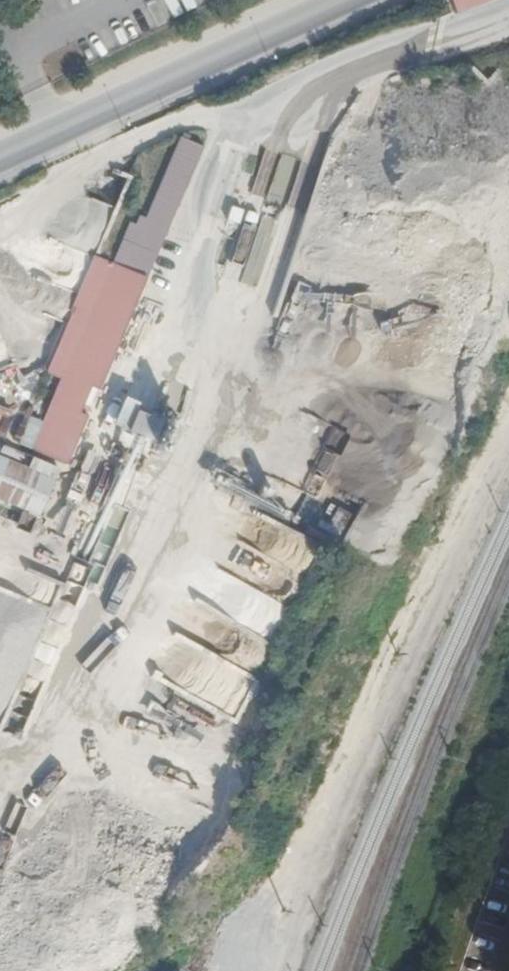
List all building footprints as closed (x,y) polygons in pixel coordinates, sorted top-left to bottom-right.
[(16,9),(35,0),(12,0),(16,9)] [(462,10),(483,0),(457,0),(462,10)] [(147,278),(204,146),(179,137),(145,218),(139,215),(135,224),(129,222),(111,263),(147,278)] [(382,216),(364,216),(364,217),(326,218),(326,226),(339,226),(339,238),(383,237),(382,216)] [(46,373),(60,379),(29,448),(67,465),(88,416),(80,412),(92,387),(99,390),(147,278),(111,263),(108,261),(108,260),(92,255),(90,260),(79,285),(68,311),(72,313),(46,373)] [(111,422),(152,440),(164,415),(123,397),(111,422)] [(54,479),(0,456),(0,499),(38,515),(54,479)] [(72,512),(90,517),(94,500),(77,496),(72,512)] [(335,505),(322,528),(335,535),(348,512),(335,505)] [(9,859),(11,831),(0,831),(0,858),(9,859)]
